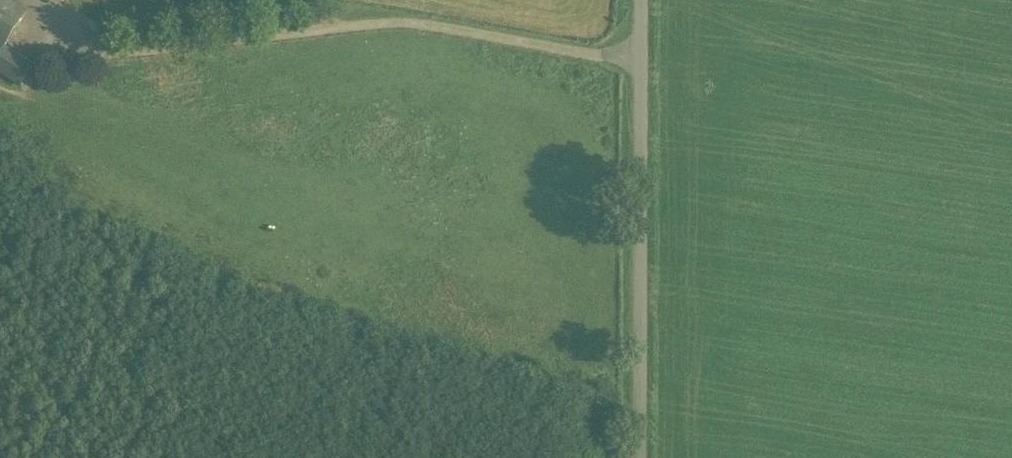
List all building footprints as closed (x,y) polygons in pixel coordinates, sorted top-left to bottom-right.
[(34,65),(6,46),(27,10),(11,0),(0,0),(0,74),(20,86),(34,65)]
